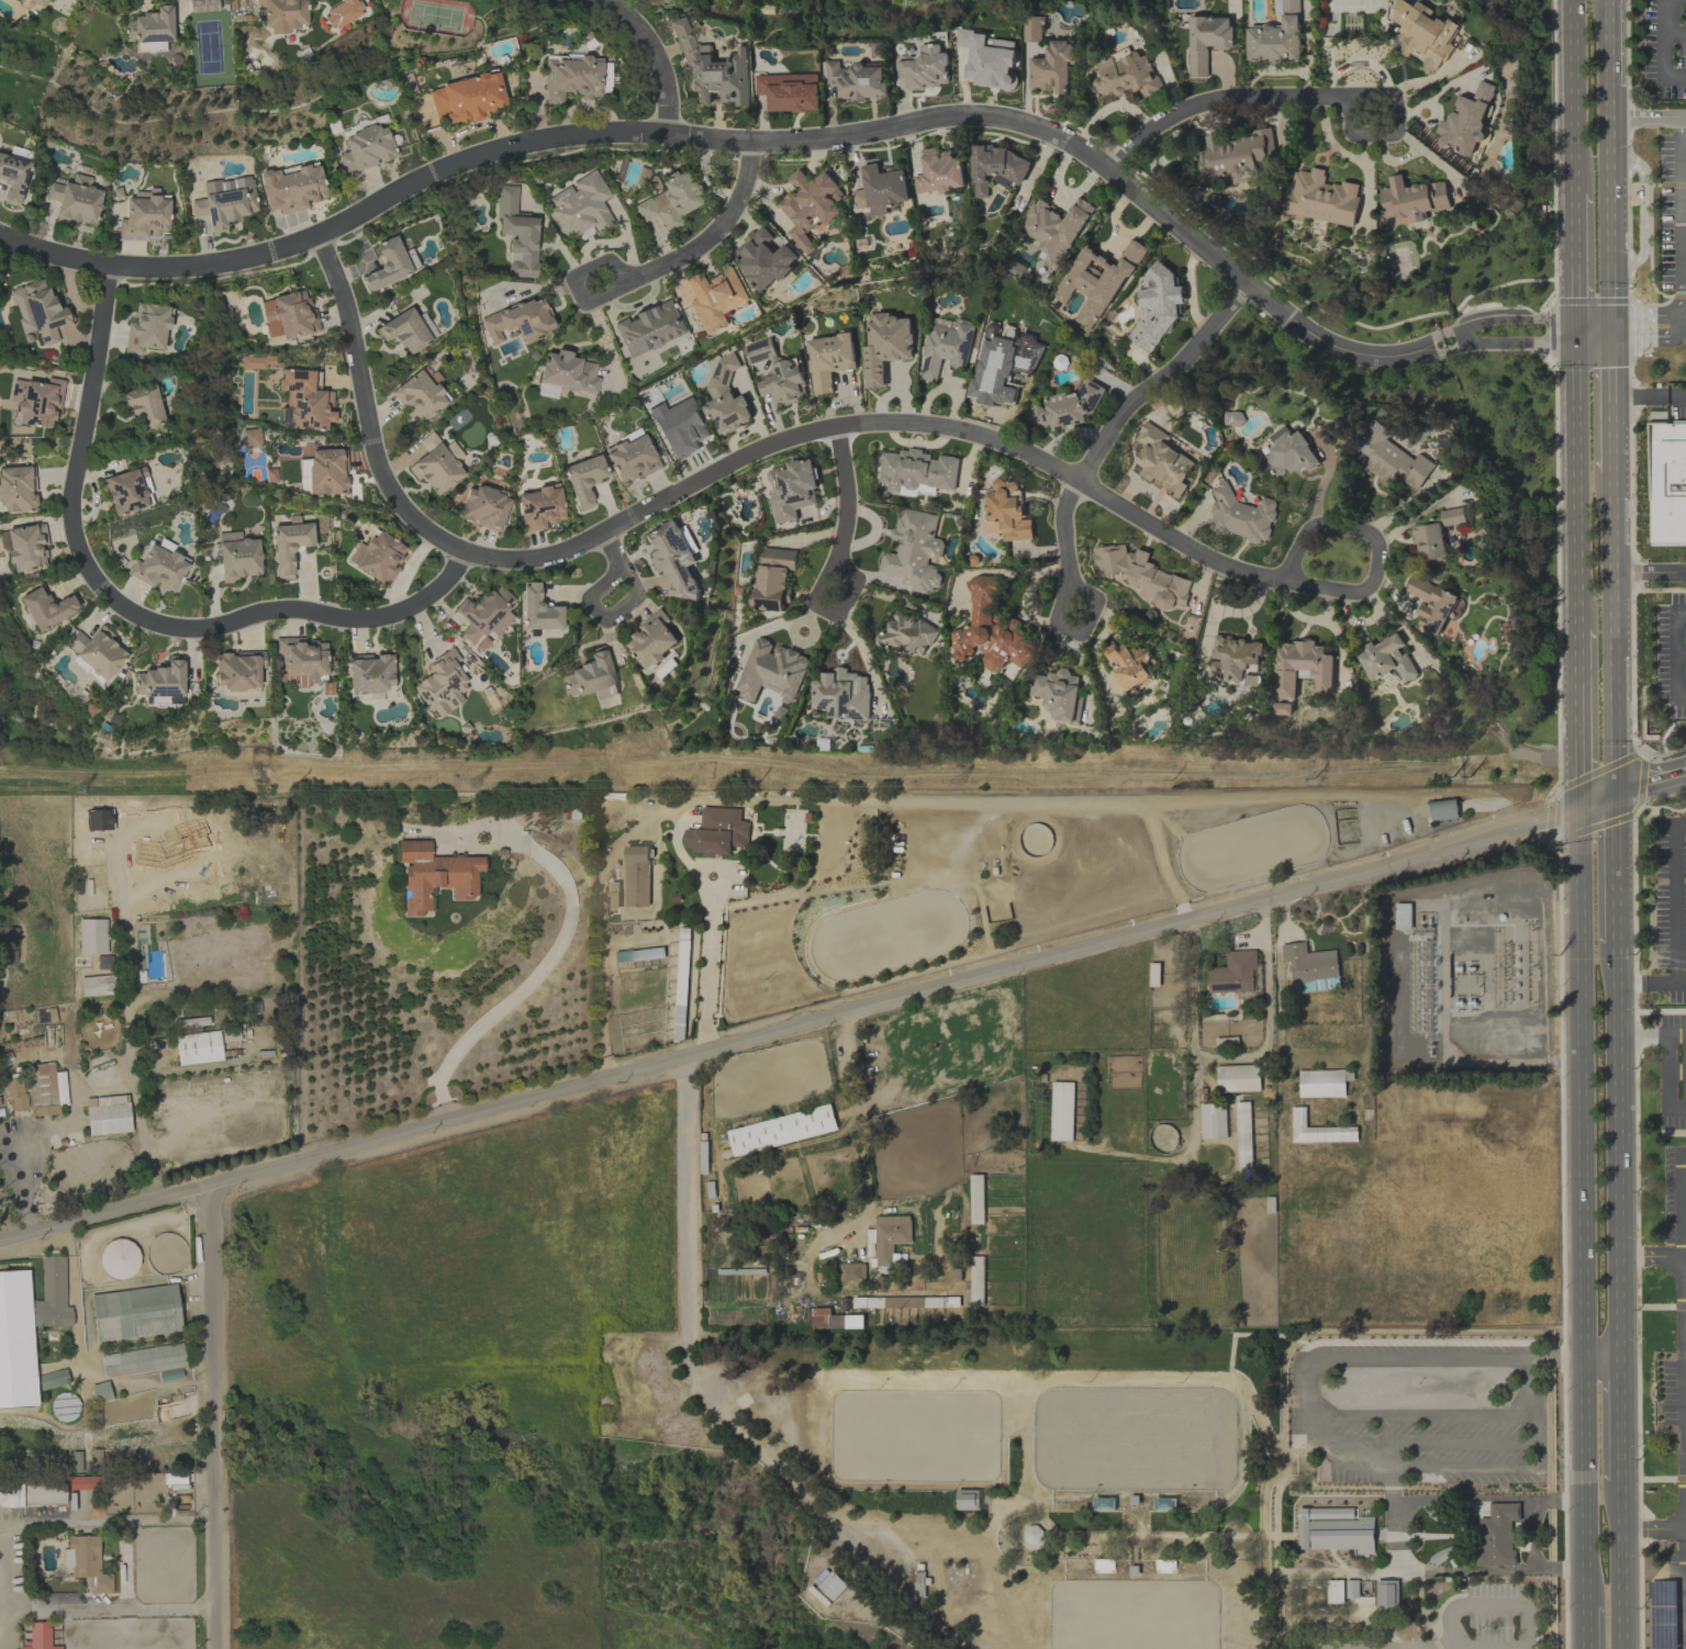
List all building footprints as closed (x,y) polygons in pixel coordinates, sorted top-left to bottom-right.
[(42,10),(47,0),(25,0),(42,10)] [(255,6),(264,6),(265,33),(296,32),(296,25),(307,25),(306,0),(255,0),(255,6)] [(364,14),(357,0),(342,0),(323,10),(333,30),(364,14)] [(1300,0),(1274,0),(1274,16),(1282,16),(1282,26),(1246,26),(1246,61),(1299,61),(1300,0)] [(1452,46),(1448,44),(1458,26),(1438,15),(1435,20),(1428,17),(1433,10),(1416,0),(1413,6),(1403,0),(1399,0),(1389,18),(1401,25),(1394,38),(1403,43),(1399,50),(1437,71),(1452,46)] [(172,5),(157,6),(158,16),(124,17),(125,43),(173,41),(172,5)] [(1043,41),(1044,16),(1025,16),(1024,41),(1043,41)] [(1207,77),(1206,47),(1232,47),(1232,16),(1188,17),(1189,77),(1207,77)] [(749,104),(748,46),(738,46),(738,53),(729,53),(729,61),(712,62),(712,44),(698,45),(683,17),(669,22),(688,77),(688,92),(695,92),(696,103),(711,103),(711,91),(721,91),(721,105),(749,104)] [(1018,41),(988,38),(989,32),(958,29),(956,45),(968,47),(965,78),(974,79),(973,85),(1017,90),(1019,70),(1014,69),(1018,41)] [(1029,57),(1029,90),(1068,91),(1068,63),(1074,63),(1074,41),(1048,41),(1048,58),(1029,57)] [(950,87),(949,52),(943,52),(943,44),(921,44),(921,58),(898,58),(898,87),(950,87)] [(1089,64),(1105,98),(1134,85),(1140,99),(1162,90),(1145,53),(1135,58),(1130,46),(1089,64)] [(544,104),(562,104),(562,92),(578,92),(578,98),(600,98),(600,62),(590,62),(590,59),(544,59),(544,104)] [(837,98),(889,99),(889,83),(885,83),(885,66),(841,65),(841,60),(827,60),(826,84),(837,84),(837,98)] [(428,88),(435,117),(445,115),(447,124),(506,110),(497,71),(428,88)] [(820,110),(819,73),(756,75),(756,95),(768,94),(769,111),(820,110)] [(1495,85),(1478,80),(1473,99),(1457,95),(1453,110),(1450,109),(1447,120),(1441,119),(1435,145),(1473,154),(1476,140),(1481,141),(1495,85)] [(337,155),(343,175),(378,164),(378,163),(396,157),(385,123),(342,136),(347,152),(337,155)] [(1199,181),(1233,177),(1234,183),(1259,180),(1257,168),(1276,165),(1272,130),(1221,137),(1221,133),(1204,135),(1206,150),(1195,152),(1199,181)] [(920,149),(923,174),(913,175),(915,195),(950,191),(950,188),(964,187),(961,157),(952,158),(952,151),(936,153),(936,147),(920,149)] [(987,197),(987,178),(1026,178),(1026,149),(971,149),(971,197),(987,197)] [(32,163),(0,153),(0,179),(8,181),(2,202),(18,207),(32,163)] [(861,165),(863,189),(852,190),(854,209),(868,207),(869,216),(888,214),(887,204),(908,202),(904,170),(878,173),(877,163),(861,165)] [(326,198),(318,164),(279,173),(278,169),(257,173),(266,212),(279,209),(280,215),(307,208),(306,203),(326,198)] [(1353,226),(1360,184),(1339,180),(1339,185),(1323,182),(1325,170),(1310,167),(1309,172),(1291,169),(1283,214),(1353,226)] [(776,203),(795,225),(787,232),(807,255),(816,247),(805,233),(812,227),(818,233),(843,211),(834,201),(844,193),(824,170),(811,182),(799,168),(787,178),(795,187),(776,203)] [(542,201),(561,235),(571,230),(574,236),(592,225),(597,234),(614,224),(601,201),(610,196),(595,169),(570,183),(572,185),(542,201)] [(664,190),(633,206),(642,224),(657,216),(666,233),(680,225),(676,217),(702,203),(685,170),(676,175),(675,172),(659,181),(664,190)] [(1444,179),(1404,187),(1401,173),(1387,176),(1389,186),(1377,189),(1383,219),(1409,214),(1410,223),(1425,220),(1423,213),(1449,208),(1444,179)] [(96,225),(102,190),(89,188),(91,177),(73,174),(71,185),(48,182),(45,199),(59,201),(56,218),(96,225)] [(508,277),(536,278),(537,216),(516,215),(517,186),(499,186),(498,237),(509,237),(508,277)] [(126,198),(126,219),(118,219),(118,236),(169,236),(169,200),(159,200),(159,188),(149,188),(149,193),(134,193),(134,198),(126,198)] [(193,217),(207,215),(210,235),(227,232),(225,219),(257,214),(254,189),(190,198),(193,217)] [(1092,204),(1076,196),(1065,218),(1046,208),(1048,203),(1034,196),(1017,229),(1043,242),(1035,258),(1058,270),(1092,204)] [(765,293),(800,258),(785,243),(775,253),(766,244),(773,237),(761,224),(728,256),(765,293)] [(362,275),(368,292),(412,273),(396,236),(374,245),(383,266),(362,275)] [(1145,247),(1130,238),(1114,265),(1082,245),(1050,297),(1063,304),(1073,288),(1087,296),(1072,320),(1092,333),(1145,247)] [(1125,336),(1149,354),(1179,315),(1174,311),(1184,298),(1179,294),(1183,289),(1170,279),(1175,273),(1156,259),(1132,290),(1142,297),(1135,306),(1144,312),(1125,336)] [(749,301),(734,267),(703,280),(700,273),(684,279),(693,300),(687,302),(702,336),(729,325),(723,312),(749,301)] [(9,290),(24,340),(39,336),(42,346),(59,341),(55,326),(73,321),(69,306),(55,310),(46,279),(9,290)] [(268,338),(281,335),(282,340),(320,332),(315,311),(309,312),(305,291),(260,301),(268,338)] [(481,319),(491,346),(503,341),(500,333),(516,327),(521,341),(555,328),(542,295),(481,319)] [(685,334),(670,299),(630,316),(630,317),(614,324),(628,358),(685,334)] [(124,352),(141,354),(142,348),(165,351),(170,307),(136,303),(133,324),(127,323),(124,352)] [(375,328),(384,342),(395,336),(407,355),(431,341),(411,307),(375,328)] [(864,387),(884,387),(883,360),(912,359),(910,314),(866,315),(867,346),(863,346),(864,387)] [(973,325),(929,317),(918,377),(936,381),(940,361),(966,366),(973,325)] [(855,368),(851,333),(805,339),(812,395),(832,393),(829,371),(855,368)] [(742,345),(747,365),(766,359),(771,376),(755,380),(760,396),(770,393),(774,407),(795,401),(793,396),(806,392),(795,357),(778,362),(770,337),(742,345)] [(544,352),(539,383),(596,393),(599,377),(594,376),(597,364),(571,359),(572,352),(556,350),(555,354),(544,352)] [(713,360),(717,370),(702,376),(712,401),(703,405),(717,436),(754,420),(743,395),(736,398),(725,373),(740,367),(733,351),(713,360)] [(393,390),(418,424),(447,402),(422,368),(393,390)] [(314,371),(280,370),(279,391),(289,391),(288,428),(326,430),(326,422),(335,423),(335,410),(332,410),(333,391),(313,391),(314,371)] [(1105,388),(1083,377),(1077,390),(1047,397),(1041,408),(1034,404),(1028,415),(1030,421),(1042,428),(1050,426),(1051,430),(1085,422),(1083,415),(1091,414),(1105,388)] [(64,380),(47,378),(46,384),(12,379),(10,401),(20,402),(17,423),(52,428),(55,410),(60,411),(64,380)] [(123,408),(129,406),(131,415),(137,413),(141,429),(165,422),(153,383),(118,394),(123,408)] [(556,399),(559,387),(539,383),(537,395),(556,399)] [(662,402),(649,409),(675,461),(699,449),(696,442),(709,435),(690,396),(665,408),(662,402)] [(1222,424),(1243,425),(1243,411),(1223,411),(1222,424)] [(1194,462),(1163,443),(1168,435),(1145,420),(1133,439),(1143,445),(1133,461),(1143,467),(1139,474),(1151,481),(1154,477),(1168,485),(1164,491),(1177,499),(1186,485),(1182,482),(1194,462)] [(1435,464),(1418,453),(1414,459),(1385,439),(1391,432),(1373,420),(1348,457),(1394,489),(1400,480),(1416,491),(1435,464)] [(1650,422),(1685,421),(1685,544),(1652,545),(1650,422)] [(1267,435),(1274,446),(1259,455),(1276,482),(1303,465),(1307,472),(1320,464),(1298,430),(1290,434),(1285,425),(1267,435)] [(260,446),(260,430),(242,430),(242,447),(260,446)] [(660,466),(641,430),(603,449),(622,486),(660,466)] [(452,441),(442,448),(432,431),(418,441),(426,454),(410,465),(432,498),(465,476),(455,462),(463,457),(452,441)] [(954,490),(958,459),(929,455),(930,452),(899,448),(898,453),(881,451),(877,482),(886,483),(885,490),(898,492),(899,486),(916,489),(916,484),(954,490)] [(346,450),(308,450),(309,487),(315,487),(316,494),(347,493),(346,450)] [(563,467),(577,512),(594,507),(587,484),(607,478),(600,455),(563,467)] [(816,504),(813,488),(818,487),(811,457),(786,463),(786,466),(765,471),(777,524),(797,519),(795,509),(816,504)] [(35,467),(0,468),(0,503),(3,503),(3,513),(36,512),(35,493),(36,493),(35,467)] [(113,516),(152,506),(142,468),(103,478),(113,516)] [(1031,538),(1031,519),(1022,519),(1022,505),(1017,505),(1017,494),(1016,494),(1016,480),(991,481),(991,488),(984,488),(985,521),(999,521),(1000,539),(1031,538)] [(1228,500),(1232,484),(1217,481),(1205,528),(1266,543),(1277,500),(1260,496),(1257,507),(1228,500)] [(468,484),(458,519),(500,532),(510,497),(468,484)] [(565,521),(559,486),(538,490),(538,492),(517,495),(523,532),(545,529),(545,525),(565,521)] [(938,515),(899,506),(892,538),(897,540),(894,554),(882,551),(877,571),(901,577),(899,586),(929,592),(930,585),(936,587),(940,567),(927,564),(928,557),(940,560),(944,541),(933,538),(938,515)] [(1464,522),(1461,507),(1438,511),(1439,520),(1409,525),(1412,545),(1416,544),(1419,561),(1445,556),(1440,526),(1464,522)] [(679,601),(700,592),(689,566),(698,562),(694,553),(699,551),(686,524),(678,528),(675,519),(643,533),(654,557),(651,559),(657,572),(665,568),(679,601)] [(271,527),(275,580),(295,579),(292,548),(314,546),(312,524),(271,527)] [(407,548),(376,529),(366,547),(358,543),(347,563),(389,587),(399,569),(395,567),(407,548)] [(241,532),(219,533),(219,541),(241,540),(241,532)] [(221,584),(237,583),(236,577),(260,575),(259,540),(219,542),(221,584)] [(152,587),(154,584),(174,593),(188,561),(149,544),(141,562),(134,559),(126,575),(152,587)] [(1092,547),(1093,565),(1099,567),(1096,575),(1119,573),(1120,581),(1142,588),(1143,588),(1144,600),(1171,609),(1173,606),(1188,605),(1187,594),(1191,579),(1145,565),(1149,552),(1135,548),(1134,552),(1125,552),(1124,544),(1100,546),(1099,546),(1092,547)] [(796,550),(759,548),(756,590),(751,590),(749,608),(782,610),(782,602),(789,603),(790,588),(785,588),(787,570),(795,570),(796,550)] [(1457,597),(1412,574),(1404,591),(1423,601),(1416,613),(1421,616),(1416,625),(1437,635),(1457,597)] [(967,628),(951,629),(954,662),(969,661),(972,646),(980,645),(982,660),(980,668),(1001,672),(1003,661),(1004,661),(1021,665),(1030,664),(1036,642),(1023,639),(1022,624),(1007,621),(992,622),(990,605),(997,604),(1001,589),(999,578),(990,576),(968,578),(971,611),(967,628)] [(562,630),(562,607),(540,607),(541,583),(523,583),(522,629),(562,630)] [(36,632),(79,611),(72,595),(50,605),(41,586),(20,596),(36,632)] [(453,610),(468,624),(459,634),(480,653),(493,638),(494,639),(514,617),(506,610),(515,600),(500,587),(493,593),(489,590),(474,607),(464,598),(453,610)] [(647,670),(681,642),(666,624),(671,620),(660,607),(637,626),(640,630),(624,643),(647,670)] [(937,630),(898,608),(891,622),(888,620),(879,637),(920,660),(937,630)] [(77,631),(64,645),(104,682),(128,656),(110,640),(114,636),(101,625),(88,640),(77,631)] [(1416,675),(1400,647),(1403,645),(1396,632),(1373,645),(1372,643),(1354,654),(1371,682),(1395,668),(1403,683),(1416,675)] [(1207,680),(1243,683),(1245,663),(1259,665),(1261,643),(1244,641),(1244,638),(1211,635),(1207,680)] [(734,693),(754,700),(757,689),(794,701),(808,657),(776,646),(773,654),(768,653),(771,643),(752,637),(734,693)] [(275,638),(275,682),(295,682),(295,686),(317,686),(316,675),(327,675),(326,642),(307,642),(306,638),(275,638)] [(1110,672),(1129,697),(1151,680),(1148,676),(1159,668),(1142,645),(1131,653),(1120,638),(1104,650),(1116,667),(1110,672)] [(1295,677),(1330,678),(1331,656),(1323,655),(1323,646),(1314,645),(1314,643),(1277,641),(1274,698),(1294,699),(1295,677)] [(567,698),(593,692),(595,701),(617,695),(605,646),(589,650),(593,664),(561,672),(567,698)] [(432,674),(413,685),(435,720),(464,702),(459,694),(470,687),(455,664),(460,661),(453,648),(426,665),(432,674)] [(225,692),(260,691),(259,668),(265,668),(264,652),(214,653),(215,686),(225,686),(225,692)] [(350,694),(386,691),(386,686),(394,685),(392,655),(372,656),(372,654),(348,656),(350,694)] [(183,697),(184,661),(167,660),(167,671),(134,670),(134,696),(183,697)] [(868,718),(868,674),(844,675),(844,666),(832,666),(832,672),(820,672),(820,680),(810,681),(811,709),(826,709),(826,718),(868,718)] [(1078,723),(1082,696),(1076,695),(1079,673),(1048,669),(1047,675),(1033,673),(1030,695),(1044,697),(1042,705),(1052,706),(1050,719),(1078,723)] [(741,809),(701,807),(700,829),(685,829),(684,845),(693,846),(693,852),(706,853),(706,857),(717,858),(717,854),(730,854),(731,845),(747,846),(748,821),(740,821),(741,809)] [(483,858),(430,858),(430,841),(399,841),(399,864),(405,864),(405,899),(403,899),(403,915),(431,915),(431,888),(451,888),(451,900),(477,900),(477,872),(483,872),(483,858)] [(649,906),(648,846),(623,846),(624,906),(649,906)] [(1410,903),(1394,903),(1394,929),(1410,929),(1410,903)] [(106,920),(80,919),(79,954),(106,954),(106,920)] [(0,948),(0,962),(16,962),(17,928),(0,927),(0,945),(0,948)] [(1280,944),(1282,962),(1289,961),(1292,982),(1338,976),(1335,949),(1306,953),(1305,941),(1280,944)] [(1208,992),(1254,991),(1253,950),(1225,951),(1225,967),(1207,967),(1208,992)] [(113,976),(81,977),(81,996),(114,995),(113,976)] [(219,1032),(174,1036),(177,1065),(221,1061),(219,1032)] [(29,1117),(59,1115),(58,1106),(67,1105),(64,1072),(54,1073),(53,1063),(24,1066),(25,1077),(6,1079),(9,1112),(28,1110),(29,1117)] [(1259,1064),(1215,1066),(1216,1092),(1260,1091),(1259,1064)] [(1299,1097),(1344,1096),(1344,1080),(1352,1079),(1352,1070),(1298,1071),(1299,1097)] [(1049,1140),(1072,1140),(1073,1082),(1051,1081),(1049,1140)] [(1249,1101),(1235,1101),(1237,1171),(1251,1170),(1249,1101)] [(1199,1103),(1200,1138),(1226,1137),(1225,1103),(1199,1103)] [(726,1129),(732,1156),(837,1131),(830,1104),(726,1129)] [(88,1134),(130,1131),(129,1120),(116,1121),(115,1107),(96,1108),(96,1107),(85,1107),(88,1134)] [(1305,1107),(1291,1107),(1291,1142),(1357,1141),(1356,1126),(1305,1127),(1305,1107)] [(983,1174),(969,1174),(969,1224),(983,1224),(983,1174)] [(911,1243),(910,1215),(875,1216),(876,1266),(892,1266),(891,1243),(911,1243)] [(101,1276),(137,1278),(138,1241),(103,1239),(101,1276)] [(65,1307),(64,1256),(41,1256),(42,1301),(32,1301),(33,1327),(72,1326),(71,1307),(65,1307)] [(865,1263),(837,1264),(838,1281),(866,1280),(865,1263)] [(0,1272),(0,1408),(36,1406),(30,1271),(0,1272)] [(90,1294),(95,1341),(180,1332),(176,1286),(90,1294)] [(831,1315),(830,1308),(812,1308),(812,1328),(863,1328),(863,1315),(831,1315)] [(103,1378),(185,1366),(182,1344),(100,1355),(103,1378)] [(111,1400),(108,1382),(91,1385),(94,1403),(111,1400)] [(65,1505),(65,1482),(0,1483),(0,1489),(0,1506),(65,1505)] [(979,1490),(956,1489),(956,1509),(979,1510),(979,1490)] [(1489,1503),(1489,1518),(1480,1518),(1480,1550),(1475,1551),(1475,1567),(1516,1567),(1516,1551),(1512,1550),(1512,1522),(1518,1522),(1518,1503),(1489,1503)] [(1354,1506),(1297,1507),(1297,1550),(1356,1549),(1358,1555),(1375,1555),(1374,1517),(1359,1517),(1359,1521),(1354,1521),(1354,1506)] [(1022,1527),(1023,1543),(1041,1542),(1040,1526),(1022,1527)] [(99,1574),(99,1536),(67,1536),(67,1549),(63,1549),(64,1567),(71,1567),(71,1578),(85,1577),(86,1594),(112,1593),(111,1574),(99,1574)] [(815,1587),(831,1601),(847,1585),(831,1570),(815,1587)] [(1327,1581),(1342,1580),(1343,1604),(1327,1604),(1327,1581)] [(1347,1580),(1359,1580),(1359,1598),(1347,1598),(1347,1580)] [(1376,1581),(1398,1581),(1399,1608),(1376,1608),(1376,1581)] [(61,1647),(50,1646),(50,1622),(30,1622),(29,1646),(21,1646),(21,1648),(60,1648),(61,1647)]
